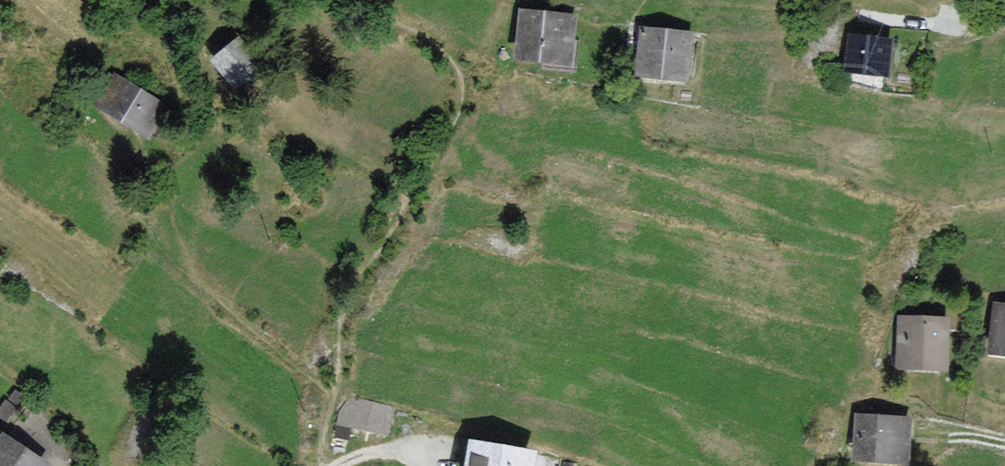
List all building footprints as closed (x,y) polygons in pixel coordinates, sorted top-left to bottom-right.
[(572,62),(576,17),(520,12),(516,57),(572,62)] [(687,77),(691,32),(641,28),(637,72),(687,77)] [(890,41),(849,36),(845,70),(886,75),(890,41)] [(251,45),(223,69),(250,100),(278,76),(251,45)] [(172,114),(121,84),(104,113),(156,143),(172,114)] [(996,304),(991,350),(1004,352),(1004,305),(996,304)] [(945,319),(901,318),(900,366),(944,368),(945,319)] [(348,437),(351,424),(370,428),(384,431),(389,408),(346,399),(338,435),(348,437)] [(905,420),(855,416),(853,457),(902,460),(904,433),(905,420)] [(4,436),(0,443),(0,465),(45,465),(46,463),(4,436)] [(471,443),(467,465),(532,465),(535,453),(471,443)]
